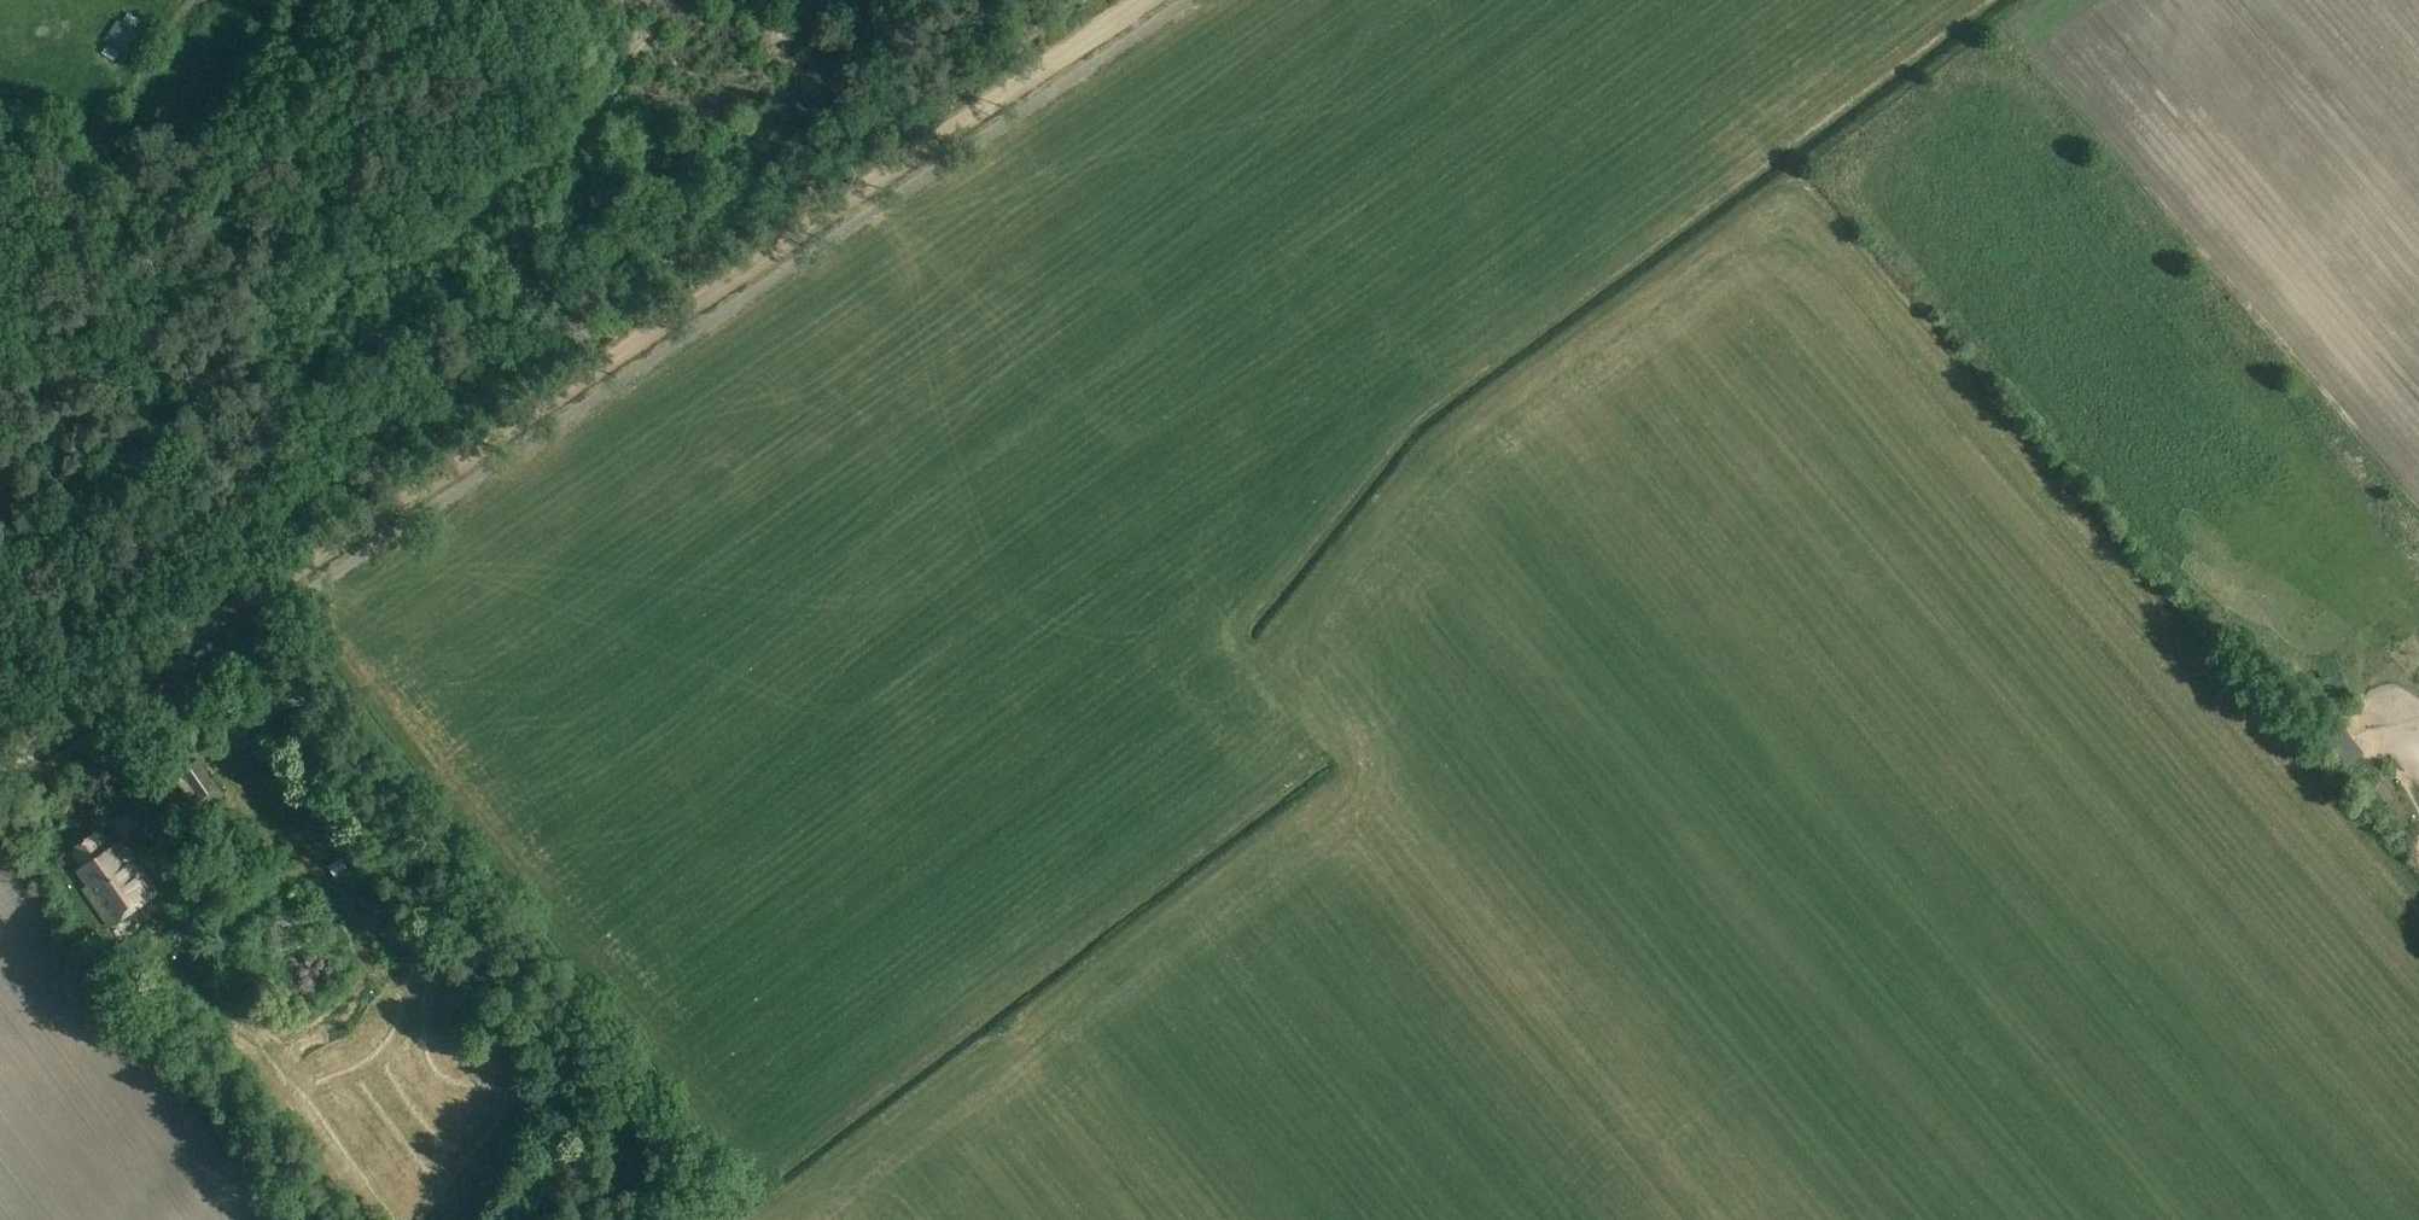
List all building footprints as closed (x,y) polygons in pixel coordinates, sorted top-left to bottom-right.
[(202,798),(217,788),(198,760),(182,771),(202,798)] [(135,803),(154,830),(169,819),(151,793),(135,803)] [(147,827),(135,835),(141,845),(154,837),(147,827)] [(110,927),(161,891),(124,840),(114,847),(101,829),(77,846),(82,852),(77,856),(85,868),(78,873),(87,884),(82,888),(110,927)] [(96,965),(109,983),(119,975),(106,958),(96,965)]
